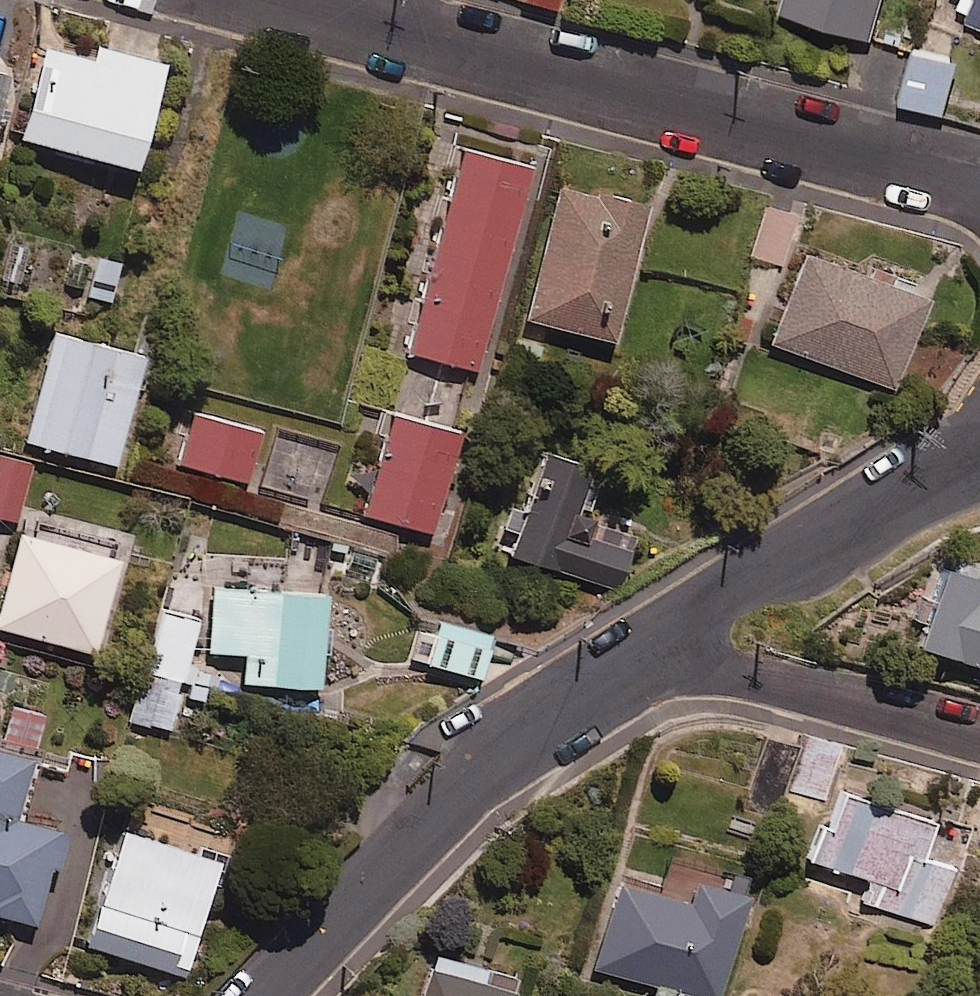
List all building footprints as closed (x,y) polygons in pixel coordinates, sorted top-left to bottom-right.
[(524,1),(558,11),(561,0),(525,0),(524,1)] [(779,11),(873,39),(885,0),(783,0),(779,11)] [(968,22),(979,27),(979,0),(977,0),(968,22)] [(94,60),(49,47),(24,139),(140,171),(169,67),(98,47),(94,60)] [(960,61),(917,49),(902,101),(945,113),(960,61)] [(0,77),(0,126),(13,80),(0,77)] [(535,171),(466,152),(410,354),(479,373),(535,171)] [(650,210),(562,188),(530,321),(618,342),(650,210)] [(798,216),(768,207),(754,254),(784,264),(798,216)] [(931,302),(811,255),(776,344),(897,391),(931,302)] [(122,262),(97,257),(87,304),(112,309),(122,262)] [(147,357),(54,333),(26,443),(119,466),(147,357)] [(263,433),(193,415),(180,465),(250,483),(263,433)] [(463,436),(395,417),(367,516),(435,536),(463,436)] [(338,449),(291,436),(277,490),(324,502),(338,449)] [(602,470),(545,453),(514,558),(622,590),(638,534),(588,519),(602,470)] [(0,457),(0,519),(19,523),(33,464),(0,457)] [(23,536),(0,619),(0,628),(97,654),(122,562),(23,536)] [(954,564),(926,650),(979,667),(979,573),(954,564)] [(331,597),(215,588),(210,652),(248,655),(245,684),(324,690),(331,597)] [(201,620),(165,610),(133,720),(169,730),(201,620)] [(498,637),(438,620),(425,666),(485,682),(498,637)] [(46,716),(12,707),(4,739),(39,748),(46,716)] [(844,745),(807,735),(785,793),(828,804),(844,745)] [(37,925),(54,869),(62,871),(72,836),(19,820),(37,762),(0,751),(0,914),(37,925)] [(937,825),(845,794),(834,826),(820,821),(807,860),(870,882),(862,903),(935,927),(954,870),(925,860),(937,825)] [(221,863),(122,831),(86,944),(186,976),(221,863)] [(621,883),(596,969),(690,995),(723,995),(751,899),(698,883),(692,903),(621,883)] [(436,955),(423,995),(518,995),(522,981),(436,955)]
